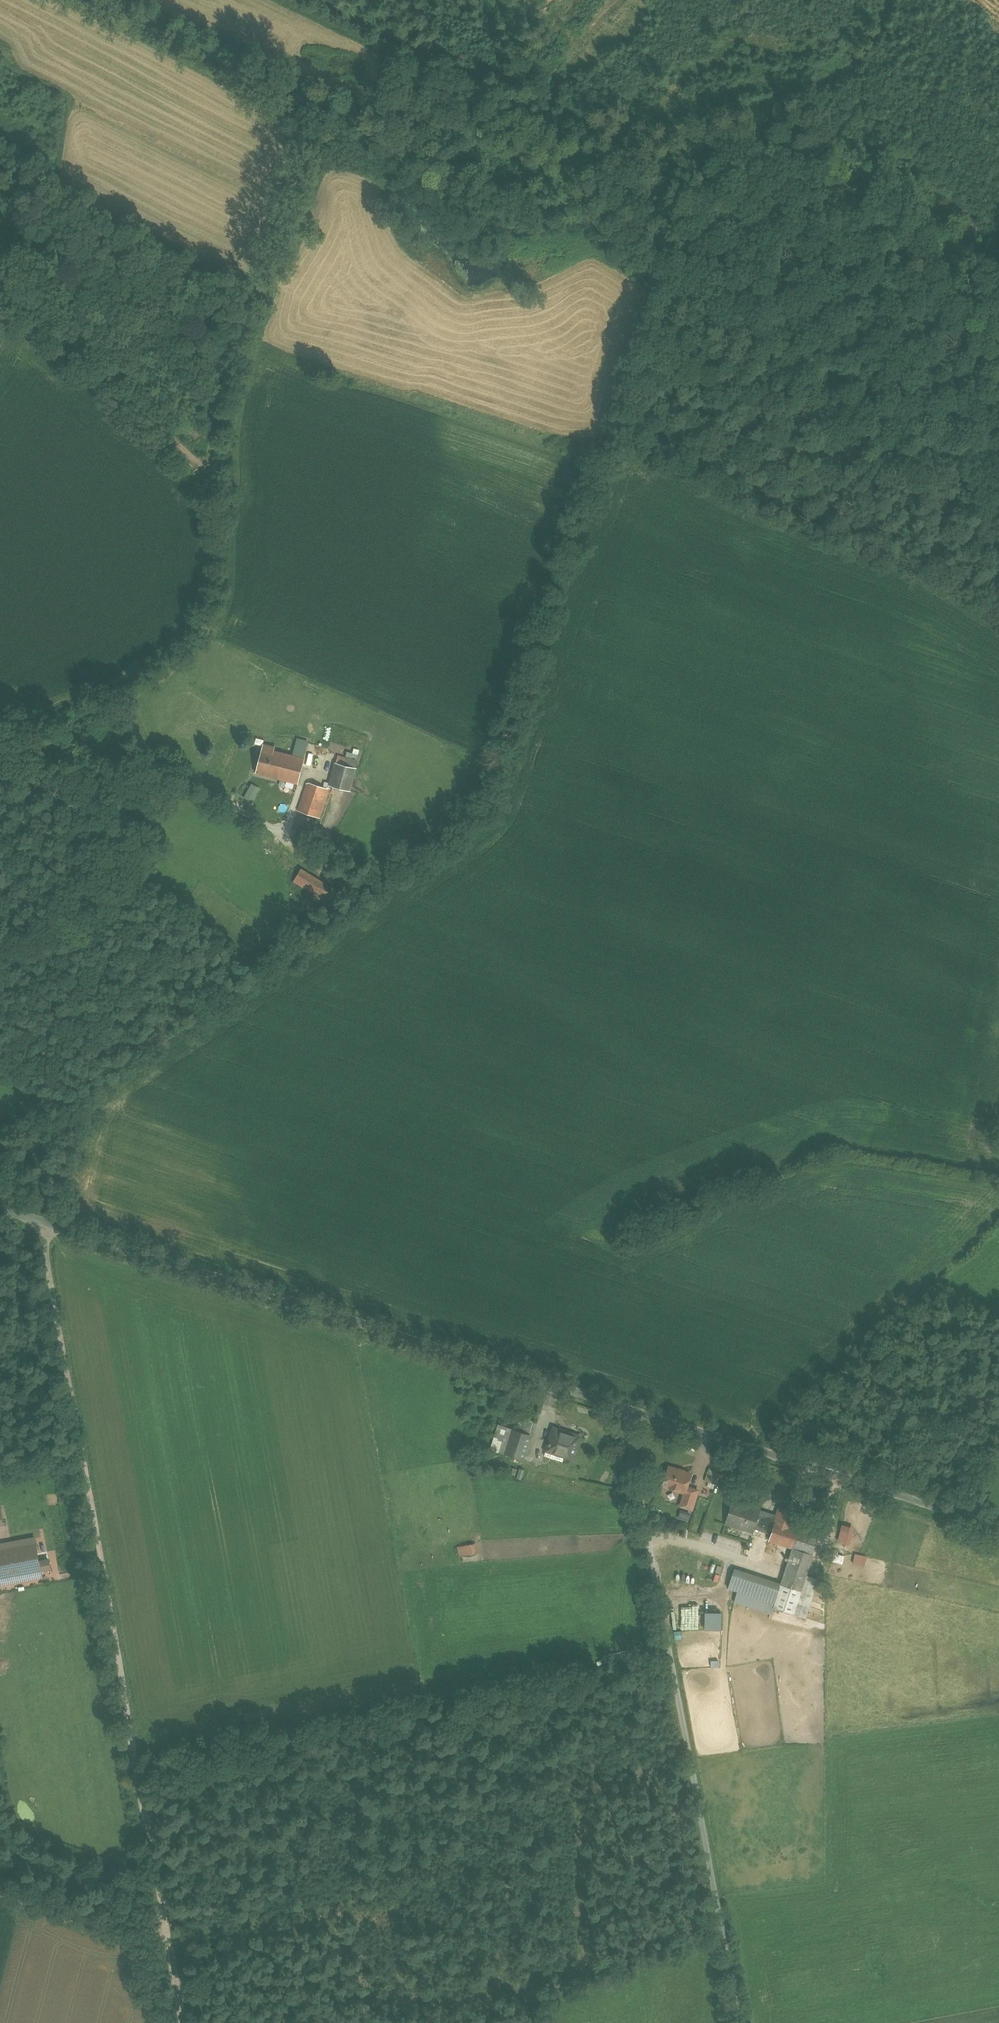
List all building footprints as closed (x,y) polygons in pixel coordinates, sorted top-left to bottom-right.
[(296,739),(292,755),(305,759),(309,742),(296,739)] [(275,747),(264,744),(256,773),(274,777),(281,752),(274,750),(275,747)] [(292,755),(281,752),(274,777),(299,784),(305,759),(292,755)] [(335,756),(334,764),(346,767),(354,769),(356,761),(335,756)] [(334,764),(331,763),(326,787),(330,788),(341,791),(346,767),(334,764)] [(243,797),(252,802),(260,788),(251,783),(243,797)] [(330,789),(313,784),(304,812),(320,817),(330,789)] [(341,791),(330,788),(329,794),(341,797),(342,791),(341,791)] [(301,869),(290,886),(322,907),(333,890),(301,869)] [(534,1422),(521,1418),(517,1430),(530,1434),(534,1422)] [(580,1436),(554,1428),(546,1451),(573,1459),(580,1436)] [(517,1430),(513,1429),(505,1454),(523,1460),(531,1434),(517,1430)] [(680,1470),(670,1466),(664,1485),(685,1492),(687,1486),(691,1473),(685,1471),(684,1472),(680,1471),(680,1470)] [(710,1469),(706,1479),(713,1483),(718,1473),(710,1469)] [(699,1490),(687,1486),(685,1492),(681,1505),(692,1509),(699,1490)] [(976,1492),(970,1490),(967,1499),(973,1501),(976,1492)] [(760,1508),(734,1500),(731,1508),(734,1509),(729,1522),(727,1522),(726,1522),(743,1528),(743,1529),(753,1532),(754,1528),(760,1509),(760,1508)] [(797,1512),(779,1506),(777,1514),(771,1534),(769,1540),(794,1548),(813,1553),(819,1535),(792,1526),(797,1512)] [(679,1509),(677,1517),(686,1521),(689,1512),(679,1509)] [(777,1514),(760,1509),(754,1528),(771,1534),(777,1514)] [(850,1544),(854,1527),(840,1524),(837,1541),(850,1544)] [(0,1583),(40,1576),(34,1538),(0,1544),(0,1581),(0,1583)] [(457,1545),(458,1555),(476,1553),(475,1543),(457,1545)] [(794,1548),(775,1607),(793,1613),(813,1553),(794,1548)] [(854,1552),(844,1550),(844,1553),(833,1552),(831,1567),(851,1570),(854,1552)] [(735,1568),(728,1587),(738,1590),(744,1571),(735,1568)] [(781,1582),(744,1571),(738,1590),(775,1602),(781,1582)] [(673,1610),(674,1628),(683,1628),(682,1609),(673,1610)] [(702,1628),(719,1629),(720,1611),(702,1611),(702,1628)]
